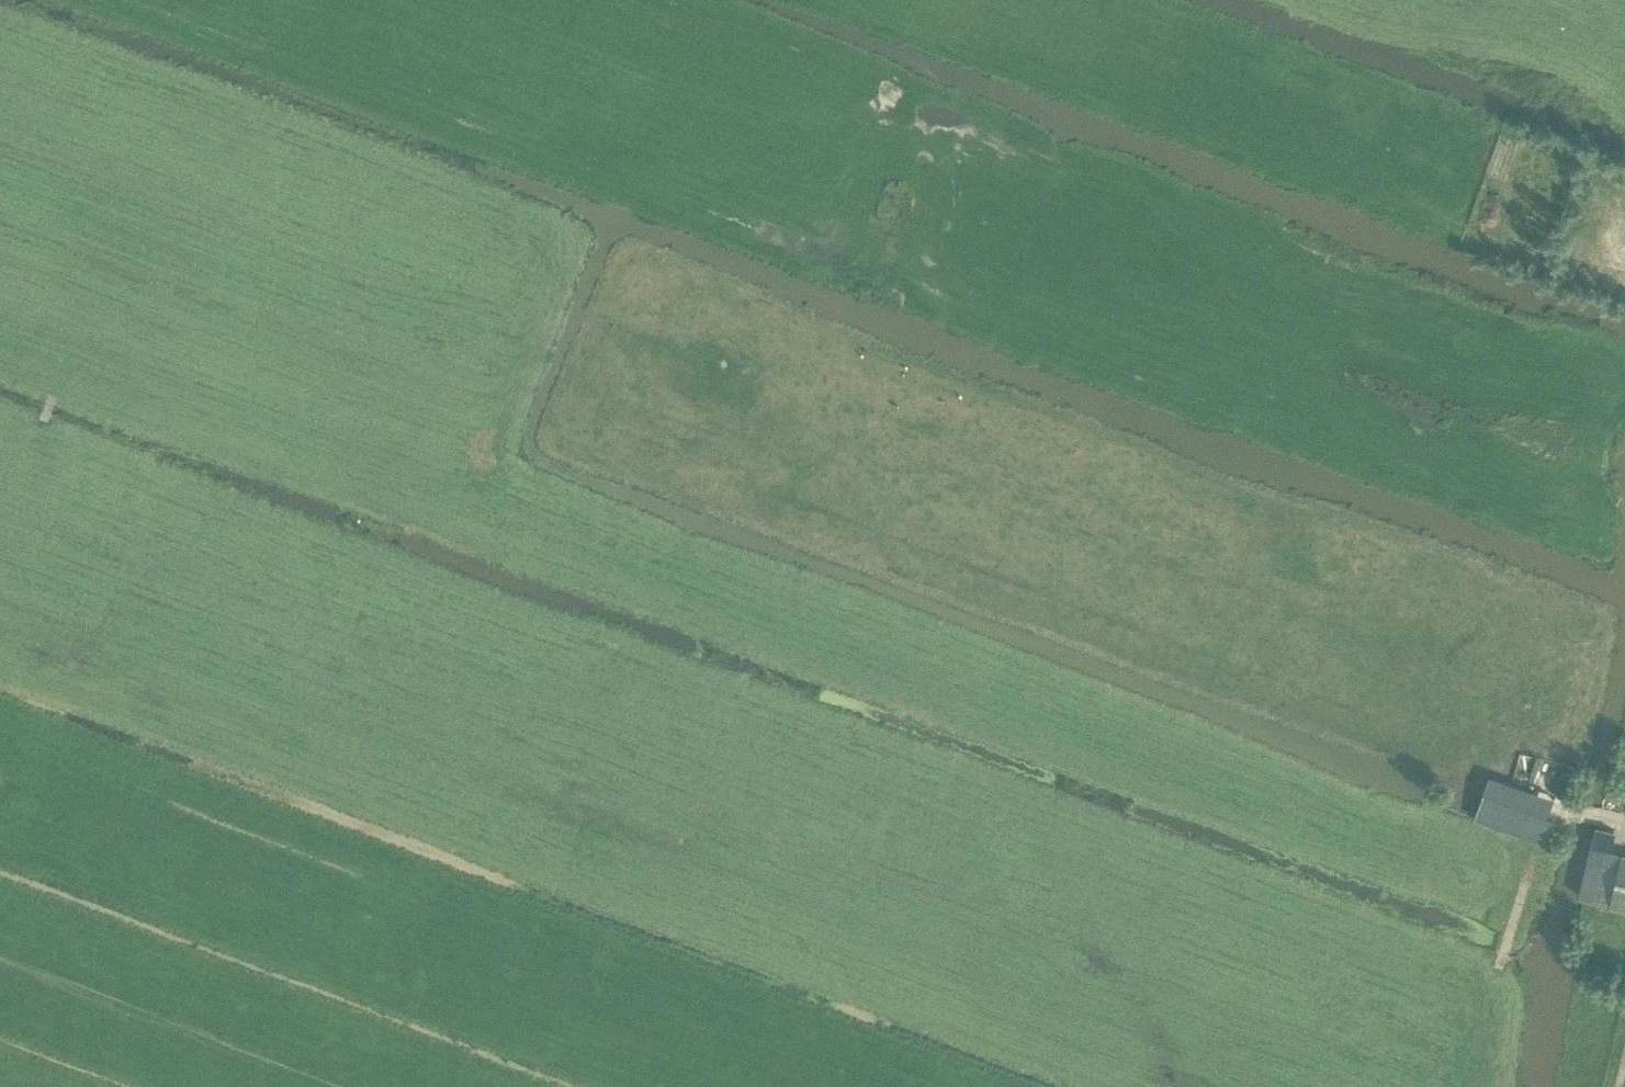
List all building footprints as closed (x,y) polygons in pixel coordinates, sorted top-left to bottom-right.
[(1484,788),(1474,817),(1539,840),(1549,812),(1484,788)] [(1591,844),(1579,896),(1597,900),(1609,848),(1591,844)] [(1609,903),(1624,907),(1624,853),(1621,852),(1609,903)]
